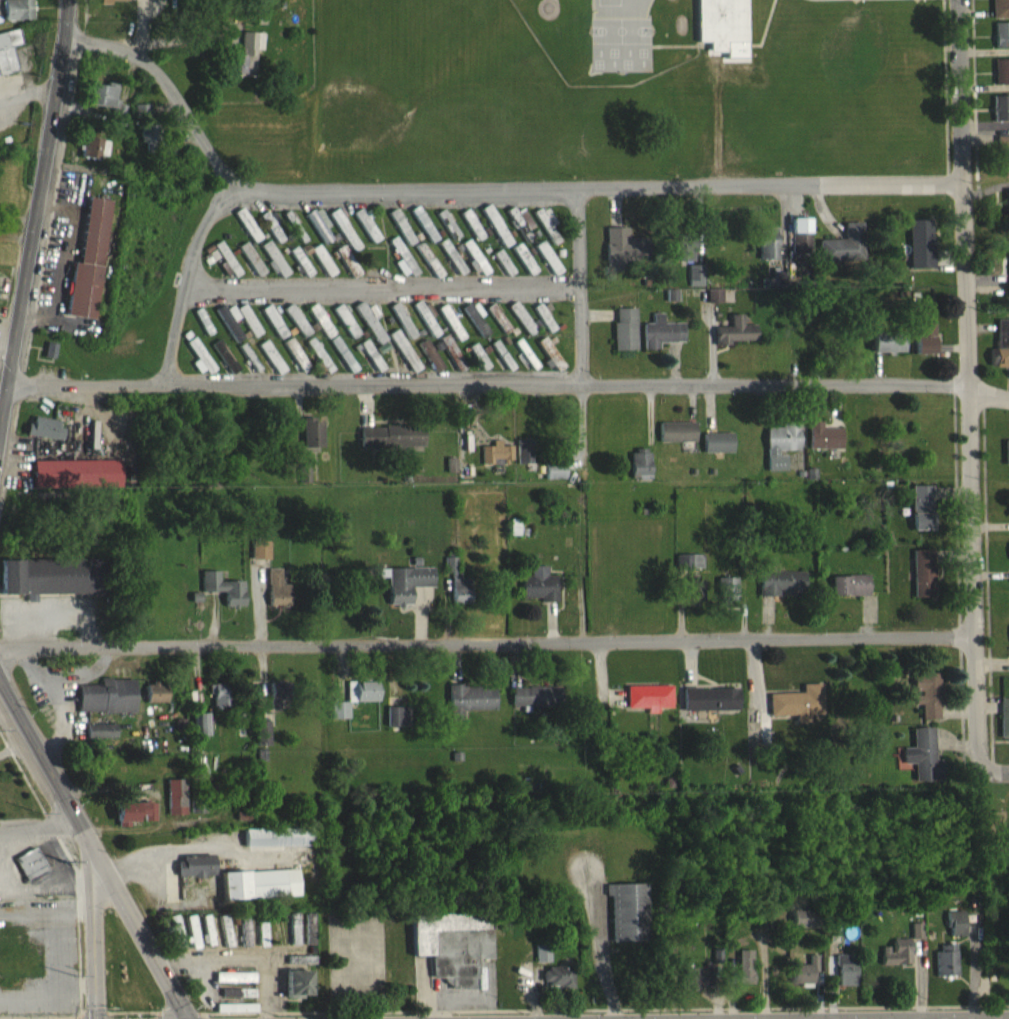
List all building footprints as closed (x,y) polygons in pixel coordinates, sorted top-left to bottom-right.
[(99,11),(127,11),(127,5),(149,5),(149,0),(99,0),(99,11)] [(699,43),(699,0),(748,0),(748,42),(737,42),(737,53),(711,53),(711,43),(699,43)] [(991,27),(1008,27),(1008,0),(996,0),(991,0),(991,27)] [(3,8),(3,29),(32,28),(31,7),(3,8)] [(993,32),(994,57),(1008,56),(1008,31),(993,32)] [(10,55),(21,53),(18,38),(0,42),(0,84),(16,80),(10,55)] [(255,59),(262,59),(263,42),(242,41),(241,65),(230,64),(229,84),(254,85),(255,59)] [(1008,93),(1008,69),(993,69),(994,94),(1008,93)] [(93,93),(90,113),(114,117),(111,133),(123,135),(127,113),(114,111),(117,93),(105,91),(105,95),(93,93)] [(992,105),(992,130),(1008,130),(1008,105),(992,105)] [(134,113),(134,126),(149,126),(149,113),(134,113)] [(139,151),(146,151),(146,158),(154,159),(154,134),(140,133),(139,151)] [(995,145),(995,162),(1001,161),(1002,187),(1008,186),(1008,145),(995,145)] [(108,149),(83,147),(82,166),(106,168),(108,149)] [(93,328),(108,209),(87,206),(78,272),(71,271),(64,324),(93,328)] [(510,252),(488,213),(480,217),(502,257),(510,252)] [(430,252),(437,247),(415,214),(408,219),(430,252)] [(330,221),(349,262),(359,257),(347,232),(349,231),(341,215),(330,221)] [(515,221),(511,215),(504,219),(523,253),(532,248),(526,238),(531,235),(522,217),(515,221)] [(546,215),(533,221),(550,255),(558,250),(550,235),(554,233),(546,215)] [(260,247),(241,216),(233,222),(252,252),(260,247)] [(304,224),(324,254),(332,248),(325,237),(329,234),(317,216),(304,224)] [(354,220),(369,253),(377,249),(362,216),(354,220)] [(460,221),(474,251),(482,247),(468,217),(460,221)] [(387,222),(407,255),(414,251),(394,218),(387,222)] [(435,222),(451,250),(458,245),(442,218),(435,222)] [(260,226),(276,253),(283,248),(274,233),(278,231),(271,219),(260,226)] [(907,229),(908,278),(932,277),(931,229),(907,229)] [(819,249),(819,271),(862,270),(861,231),(843,232),(844,248),(819,249)] [(626,236),(604,237),(605,271),(645,271),(644,246),(627,246),(626,236)] [(776,269),(776,236),(758,236),(758,268),(776,269)] [(388,249),(398,269),(394,271),(402,287),(415,281),(397,245),(388,249)] [(456,285),(464,281),(445,247),(437,252),(456,285)] [(278,289),(288,282),(268,249),(259,255),(269,270),(267,272),(278,289)] [(533,255),(553,285),(561,279),(541,249),(533,255)] [(677,271),(693,270),(692,249),(676,249),(677,271)] [(237,256),(256,287),(264,281),(246,250),(237,256)] [(435,288),(442,283),(420,251),(413,256),(435,288)] [(528,285),(536,280),(519,252),(511,257),(528,285)] [(334,282),(319,253),(310,257),(326,286),(334,282)] [(359,283),(343,254),(333,259),(349,288),(359,283)] [(312,282),(295,255),(288,260),(305,286),(312,282)] [(493,261),(505,286),(513,282),(500,258),(493,261)] [(702,274),(687,274),(687,296),(702,296),(702,274)] [(769,295),(783,296),(783,281),(769,281),(769,295)] [(707,312),(721,312),(721,298),(707,298),(707,312)] [(372,314),(365,317),(361,310),(353,314),(376,354),(385,348),(373,327),(378,325),(372,314)] [(414,314),(429,347),(439,343),(424,310),(414,314)] [(481,347),(489,341),(478,326),(481,324),(471,310),(461,318),(481,347)] [(507,316),(527,345),(540,337),(535,329),(530,333),(515,310),(507,316)] [(389,315),(408,349),(415,345),(396,311),(389,315)] [(550,319),(546,311),(533,317),(546,341),(553,337),(545,321),(550,319)] [(311,342),(290,312),(282,318),(303,347),(311,342)] [(334,343),(314,312),(306,318),(326,348),(334,343)] [(332,317),(350,348),(359,343),(340,312),(332,317)] [(510,338),(492,312),(485,317),(503,343),(510,338)] [(252,347),(260,342),(244,313),(235,318),(252,347)] [(285,345),(270,313),(261,317),(276,349),(285,345)] [(234,352),(242,347),(232,330),(239,326),(231,315),(225,319),(221,314),(214,319),(234,352)] [(634,317),(615,317),(615,331),(611,331),(612,360),(635,359),(634,317)] [(682,332),(662,332),(662,323),(651,323),(651,332),(641,332),(642,359),(657,359),(657,352),(682,351),(682,332)] [(714,355),(728,354),(728,350),(754,349),(754,333),(741,334),(741,323),(728,323),(729,336),(714,336),(714,355)] [(995,328),(995,376),(1008,376),(1008,329),(995,328)] [(914,363),(933,363),(932,331),(913,331),(914,363)] [(420,377),(396,338),(388,343),(411,382),(420,377)] [(903,340),(871,340),(871,362),(892,362),(892,361),(903,361),(903,340)] [(463,377),(448,343),(438,347),(454,382),(463,377)] [(203,385),(214,379),(193,345),(185,351),(196,369),(193,370),(203,385)] [(304,350),(325,382),(332,378),(311,345),(304,350)] [(536,350),(549,376),(558,371),(545,345),(536,350)] [(282,352),(300,381),(308,376),(291,346),(282,352)] [(211,352),(229,384),(238,379),(219,347),(211,352)] [(442,376),(426,347),(417,353),(433,381),(442,376)] [(523,373),(527,371),(531,379),(536,377),(520,347),(511,351),(523,373)] [(375,382),(382,378),(366,348),(358,352),(375,382)] [(277,384),(284,379),(265,349),(257,354),(277,384)] [(490,352),(505,381),(512,377),(497,349),(490,352)] [(54,368),(55,352),(45,351),(43,367),(54,368)] [(480,380),(488,376),(474,351),(467,356),(480,380)] [(260,378),(243,352),(237,356),(254,382),(260,378)] [(61,448),(62,437),(56,437),(57,428),(32,426),(32,433),(26,433),(25,445),(61,448)] [(322,456),(321,431),(312,431),(312,427),(301,427),(301,457),(322,456)] [(798,460),(798,430),(780,430),(780,437),(765,437),(765,480),(784,480),(784,460),(798,460)] [(840,437),(820,437),(820,430),(807,430),(807,458),(839,458),(840,437)] [(694,451),(694,431),(659,431),(659,451),(694,451)] [(423,455),(422,434),(357,436),(358,456),(423,455)] [(703,462),(731,462),(731,442),(703,442),(703,462)] [(629,459),(630,488),(648,487),(648,459),(629,459)] [(119,496),(119,469),(32,470),(32,497),(119,496)] [(564,488),(563,471),(544,472),(544,489),(564,488)] [(932,539),(931,495),(911,495),(912,540),(932,539)] [(251,568),(269,568),(269,550),(251,550),(251,568)] [(932,559),(912,559),(913,606),(933,606),(932,559)] [(701,563),(675,564),(675,579),(701,579),(701,563)] [(468,588),(456,588),(456,566),(443,566),(443,581),(451,581),(451,613),(469,613),(468,588)] [(26,603),(26,611),(36,611),(36,605),(101,604),(101,568),(0,569),(0,604),(26,603)] [(546,575),(530,575),(530,585),(520,585),(521,610),(556,609),(556,584),(546,584),(546,575)] [(803,581),(772,580),(772,576),(759,576),(758,605),(779,606),(779,601),(803,602),(803,581)] [(268,616),(288,615),(288,594),(280,594),(280,577),(267,578),(268,616)] [(431,577),(387,577),(386,615),(402,615),(402,613),(410,613),(410,596),(431,596),(431,577)] [(242,616),(242,590),(218,591),(218,580),(200,580),(201,601),(223,601),(223,616),(242,616)] [(830,585),(831,605),(868,605),(868,585),(830,585)] [(736,586),(716,587),(717,610),(736,610),(736,586)] [(702,588),(684,589),(684,616),(702,615),(702,588)] [(939,682),(912,682),(912,702),(914,702),(914,715),(920,715),(920,729),(939,729),(939,682)] [(134,721),(133,687),(100,688),(100,694),(76,694),(77,722),(134,721)] [(376,711),(376,691),(346,691),(346,711),(376,711)] [(146,712),(165,712),(165,692),(146,692),(146,712)] [(269,717),(278,717),(278,708),(286,708),(286,692),(269,692),(269,717)] [(769,727),(822,725),(821,692),(802,693),(802,702),(768,702),(769,727)] [(213,715),(229,715),(229,693),(208,693),(208,703),(212,703),(213,715)] [(626,695),(626,718),(646,717),(646,723),(657,723),(657,717),(671,717),(671,694),(626,695)] [(493,695),(447,696),(448,729),(462,729),(462,719),(494,718),(493,695)] [(558,716),(558,696),(510,695),(510,715),(558,716)] [(682,720),(738,720),(738,697),(682,698),(682,720)] [(999,708),(999,747),(1008,747),(1008,707),(999,708)] [(330,728),(348,728),(347,711),(329,711),(330,728)] [(407,716),(386,716),(386,735),(407,735),(407,716)] [(193,745),(208,745),(207,722),(193,723),(193,745)] [(269,754),(268,730),(254,730),(255,755),(269,754)] [(86,733),(86,748),(115,747),(114,732),(86,733)] [(933,737),(912,737),(912,757),(901,757),(901,773),(914,773),(914,791),(942,791),(941,769),(934,769),(933,737)] [(183,788),(165,789),(166,824),(184,824),(183,788)] [(154,811),(115,812),(116,836),(128,836),(128,831),(139,831),(139,830),(154,830),(154,811)] [(244,857),(309,855),(308,836),(243,838),(244,857)] [(13,868),(26,890),(46,879),(34,857),(13,868)] [(212,865),(175,866),(176,886),(213,885),(212,865)] [(222,909),(296,905),(295,878),(221,882),(222,909)] [(644,893),(604,894),(604,905),(609,905),(610,951),(646,950),(644,893)] [(791,937),(813,938),(814,920),(792,919),(791,937)] [(946,921),(947,945),(963,945),(962,920),(946,921)] [(297,922),(287,923),(288,955),(297,954),(297,922)] [(303,923),(304,954),(312,954),(311,922),(303,923)] [(409,965),(428,965),(428,987),(446,987),(447,999),(471,998),(470,988),(474,988),(474,968),(489,968),(488,923),(408,925),(409,965)] [(170,925),(171,957),(181,957),(179,924),(170,925)] [(191,959),(200,957),(193,924),(184,926),(191,959)] [(213,953),(208,924),(200,925),(204,954),(213,953)] [(218,925),(222,957),(231,956),(226,924),(218,925)] [(239,924),(240,957),(248,956),(247,924),(239,924)] [(265,955),(264,930),(255,931),(256,956),(265,955)] [(910,948),(921,948),(920,932),(909,933),(910,948)] [(909,948),(890,948),(890,956),(880,956),(881,974),(910,973),(909,948)] [(936,985),(955,985),(954,953),(935,954),(936,985)] [(548,971),(547,954),(533,954),(533,971),(548,971)] [(752,959),(737,960),(737,993),(752,993),(752,959)] [(312,965),(286,966),(286,973),(313,973),(312,965)] [(855,995),(854,965),(837,965),(837,995),(855,995)] [(711,996),(711,975),(681,976),(681,997),(711,996)] [(540,977),(541,998),(571,997),(570,976),(540,977)] [(284,980),(284,1007),(308,1006),(308,980),(284,980)] [(253,991),(253,981),(214,982),(214,992),(253,991)] [(220,1006),(253,1007),(253,998),(221,998),(220,1006)]
